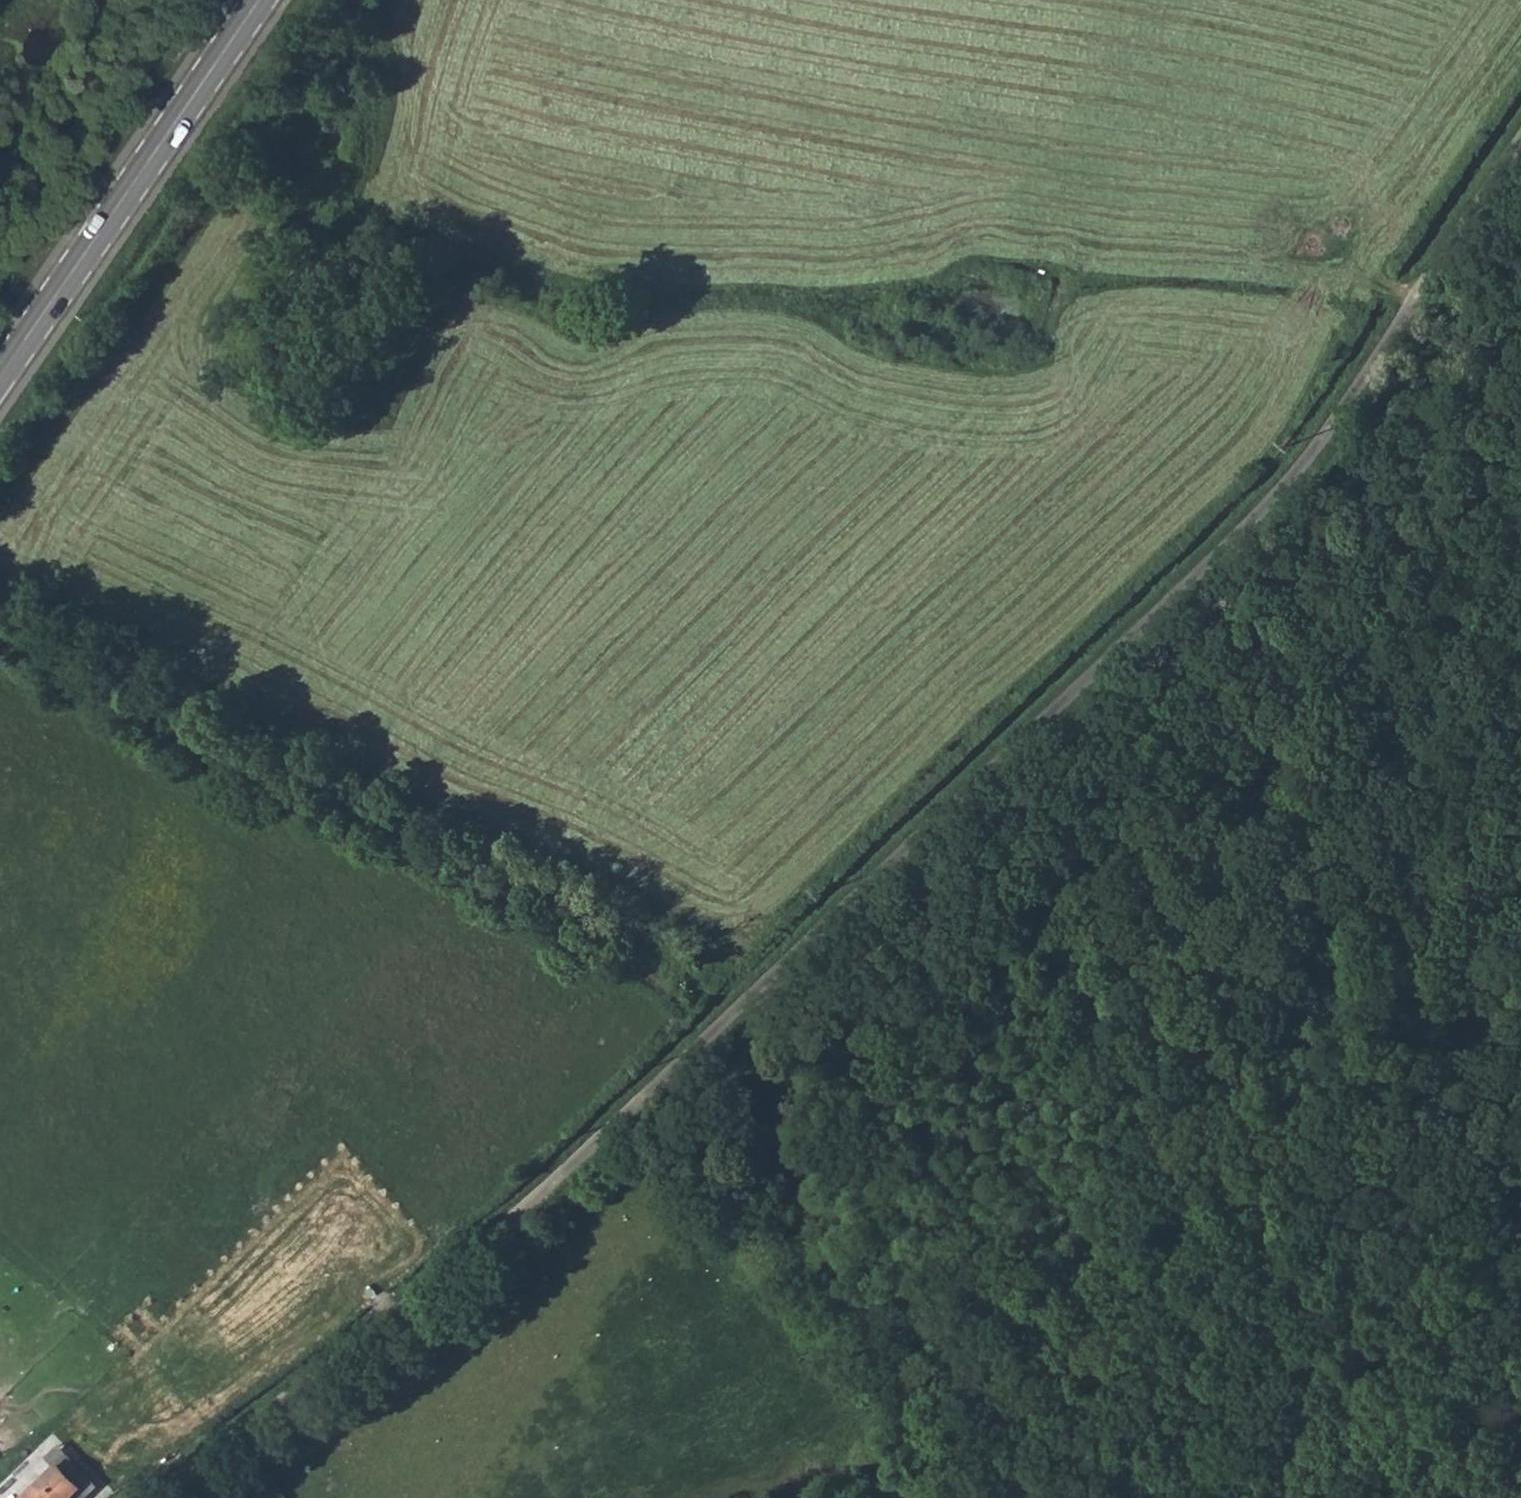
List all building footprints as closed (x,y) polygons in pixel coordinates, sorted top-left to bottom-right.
[(81,1493),(57,1471),(29,1497),(26,1495),(23,1497),(76,1497),(81,1493)]
